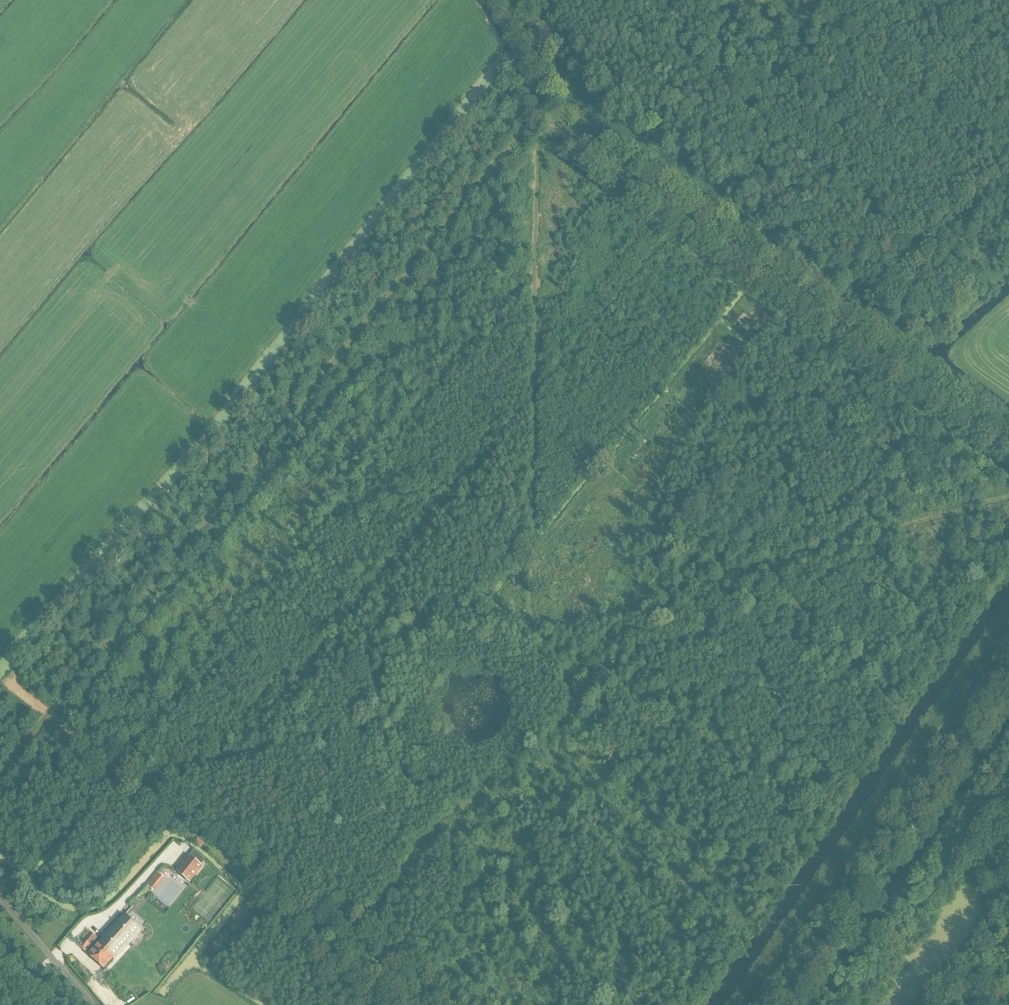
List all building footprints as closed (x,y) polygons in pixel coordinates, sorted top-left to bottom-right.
[(189,882),(202,866),(189,856),(177,872),(189,882)] [(152,889),(162,877),(157,873),(147,885),(152,889)] [(139,928),(124,915),(121,919),(89,955),(103,968),(135,932),(139,928)] [(90,932),(79,946),(85,952),(97,938),(90,932)]
